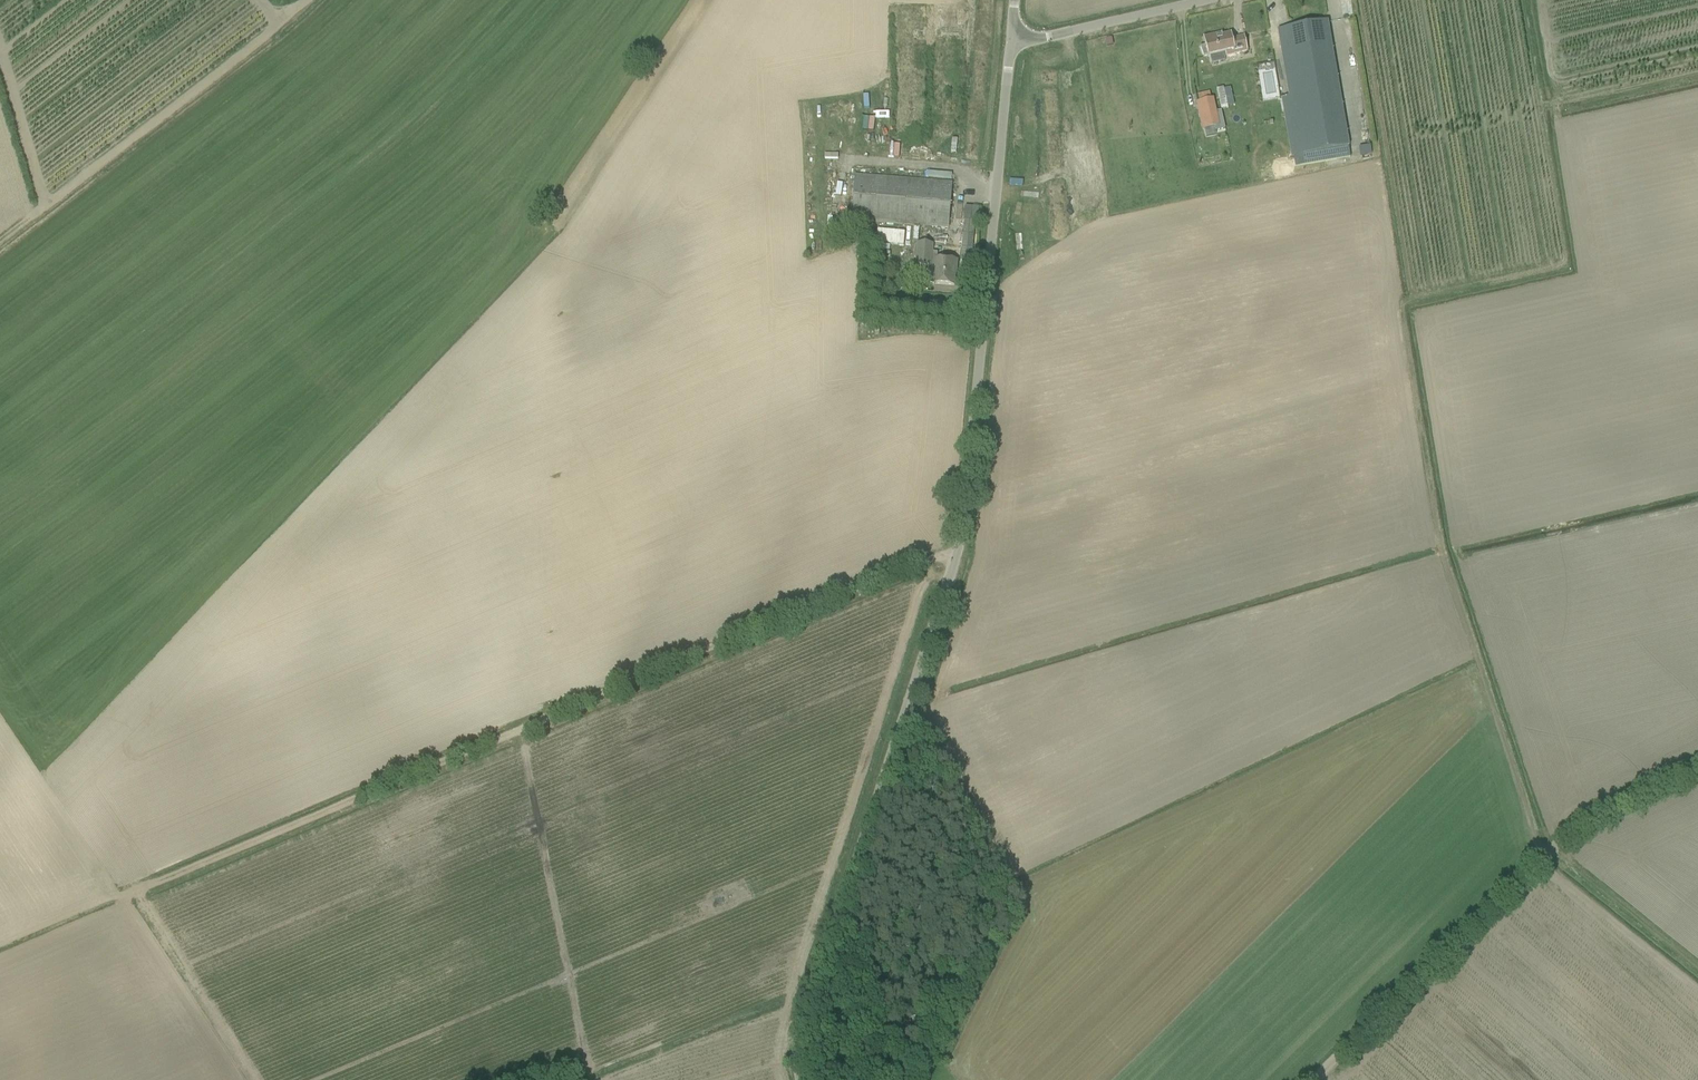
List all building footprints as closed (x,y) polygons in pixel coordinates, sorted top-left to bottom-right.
[(1278,31),(1280,42),(1289,96),(1281,98),(1294,167),(1350,157),(1329,34),(1328,23),(1278,31)] [(1203,38),(1205,48),(1203,50),(1204,54),(1207,55),(1207,57),(1225,53),(1226,56),(1248,51),(1244,37),(1232,39),(1231,34),(1216,38),(1215,35),(1203,38)] [(1198,93),(1198,100),(1211,98),(1211,92),(1198,93)] [(1196,103),(1203,130),(1220,126),(1214,99),(1196,103)] [(855,175),(851,221),(948,229),(952,183),(855,175)] [(903,246),(904,232),(877,230),(876,243),(903,246)] [(916,265),(920,266),(928,267),(928,276),(934,277),(934,285),(954,286),(956,261),(936,260),(931,260),(933,245),(918,244),(916,265)] [(721,897),(710,900),(712,909),(723,906),(721,897)] [(916,1017),(908,1005),(901,1010),(908,1022),(916,1017)]
